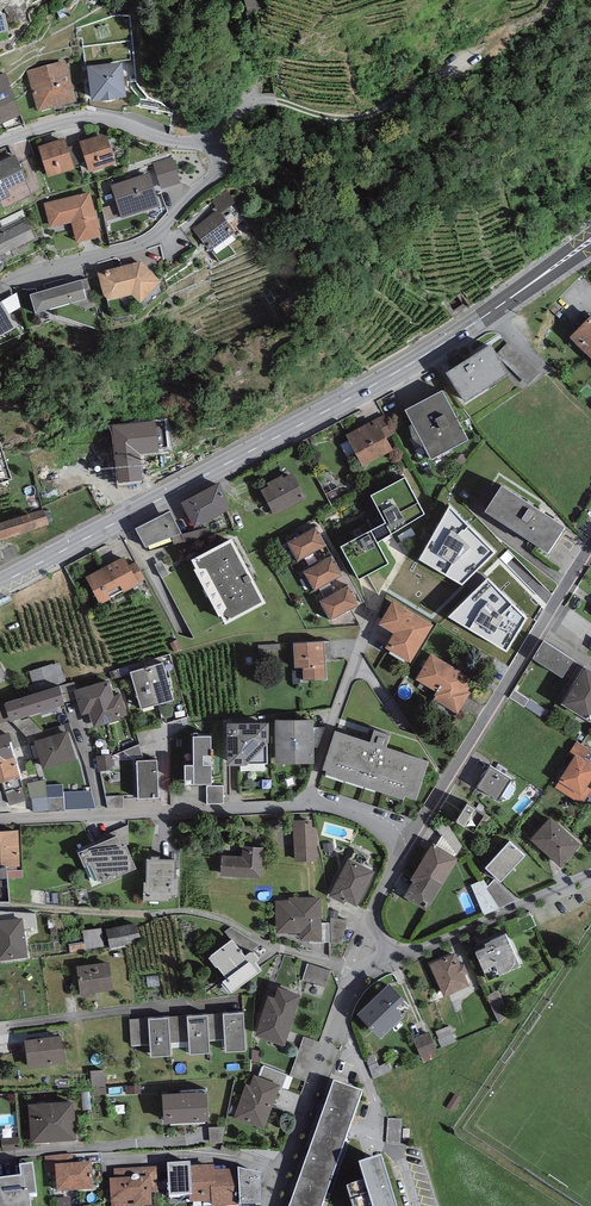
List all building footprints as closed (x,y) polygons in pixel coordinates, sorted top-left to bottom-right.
[(248,10),(251,9),(251,11),(262,9),(259,0),(245,0),(248,10)] [(9,31),(5,13),(0,13),(0,33),(9,31)] [(66,60),(26,70),(37,112),(77,101),(66,60)] [(122,62),(87,66),(91,101),(126,97),(122,62)] [(0,75),(0,125),(23,115),(4,73),(0,75)] [(101,134),(80,141),(80,143),(86,162),(89,172),(116,164),(107,137),(101,134)] [(65,137),(38,146),(48,177),(75,169),(74,166),(68,147),(65,137)] [(80,143),(68,147),(74,166),(86,162),(80,143)] [(0,161),(0,200),(9,196),(6,189),(26,180),(14,154),(0,161)] [(173,159),(153,166),(161,189),(181,182),(173,159)] [(149,172),(111,184),(121,218),(160,206),(149,172)] [(218,209),(221,213),(236,202),(227,190),(212,201),(218,209)] [(90,192),(44,203),(50,228),(71,222),(76,243),(101,237),(90,192)] [(218,209),(193,229),(210,251),(235,232),(221,213),(218,209)] [(28,217),(0,231),(0,258),(1,257),(3,262),(30,249),(28,244),(38,239),(28,217)] [(141,261),(97,272),(103,294),(104,296),(105,298),(107,299),(110,300),(112,300),(131,295),(140,303),(161,281),(141,261)] [(87,278),(30,294),(35,313),(69,303),(88,309),(95,307),(87,278)] [(556,304),(566,294),(561,289),(551,299),(556,304)] [(1,301),(0,302),(0,336),(16,327),(1,301)] [(587,353),(590,349),(590,315),(570,336),(587,353)] [(540,372),(508,341),(497,354),(527,384),(540,372)] [(491,344),(446,373),(465,403),(510,374),(491,344)] [(442,391),(406,410),(431,459),(468,440),(442,391)] [(384,414),(369,422),(371,425),(378,422),(387,438),(394,434),(384,414)] [(166,416),(130,420),(133,453),(170,449),(166,416)] [(369,422),(346,435),(363,466),(393,450),(387,438),(378,422),(371,425),(369,422)] [(12,479),(0,442),(0,483),(12,479)] [(269,486),(261,490),(274,515),(307,498),(293,473),(283,478),(282,475),(267,483),(269,486)] [(385,523),(342,546),(359,578),(388,563),(376,541),(426,514),(405,476),(370,496),(385,523)] [(220,482),(181,502),(194,528),(231,509),(220,482)] [(565,528),(502,486),(485,512),(549,553),(565,528)] [(0,522),(0,540),(49,525),(44,508),(0,522)] [(170,511),(136,529),(146,546),(181,533),(170,511)] [(445,513),(420,565),(470,590),(496,538),(445,513)] [(209,527),(181,534),(183,541),(210,535),(209,527)] [(316,527),(288,542),(297,561),(325,546),(316,527)] [(231,538),(191,560),(196,568),(194,569),(220,617),(221,616),(226,625),(266,603),(231,538)] [(332,556),(304,571),(314,590),(342,575),(332,556)] [(138,583),(129,565),(124,557),(86,577),(100,604),(138,583)] [(162,560),(154,564),(161,578),(169,574),(162,560)] [(129,565),(138,583),(146,579),(136,561),(129,565)] [(349,586),(320,601),(331,620),(359,604),(349,586)] [(531,617),(520,607),(522,608),(510,597),(493,593),(495,595),(485,592),(477,601),(475,609),(483,616),(489,618),(486,628),(474,625),(493,641),(491,647),(507,651),(512,646),(514,638),(530,620),(531,617)] [(433,625),(393,600),(379,624),(394,633),(385,648),(410,663),(433,625)] [(329,641),(294,643),(295,667),(303,667),(304,680),(325,678),(324,661),(331,660),(329,641)] [(574,659),(543,641),(532,659),(563,677),(574,659)] [(471,677),(431,653),(416,679),(438,692),(433,700),(458,714),(471,692),(468,690),(470,686),(466,684),(471,677)] [(146,667),(157,704),(173,700),(163,663),(146,667)] [(585,666),(561,704),(590,722),(590,720),(590,670),(585,666)] [(157,704),(146,667),(130,672),(141,709),(157,704)] [(108,680),(73,690),(81,714),(89,712),(94,727),(121,719),(121,717),(127,715),(121,694),(113,696),(108,680)] [(70,683),(59,686),(64,702),(75,699),(70,683)] [(59,686),(4,703),(9,720),(9,722),(65,704),(64,702),(59,686)] [(529,699),(514,690),(509,697),(524,706),(529,699)] [(0,704),(0,723),(9,720),(4,703),(0,704)] [(314,720),(275,721),(276,764),(314,763),(314,747),(314,727),(314,720)] [(268,724),(227,724),(227,765),(268,765),(268,724)] [(324,727),(314,727),(314,747),(317,747),(324,727)] [(68,730),(34,741),(43,770),(77,759),(68,730)] [(370,742),(335,730),(322,769),(326,771),(326,773),(404,800),(405,796),(416,800),(429,761),(387,747),(391,735),(374,730),(370,742)] [(14,757),(9,742),(12,742),(8,732),(0,735),(0,762),(14,757)] [(211,736),(193,736),(194,764),(185,765),(185,785),(212,784),(211,736)] [(143,757),(139,744),(124,751),(131,758),(143,757)] [(575,754),(555,787),(582,805),(588,796),(590,791),(590,789),(587,786),(590,780),(590,764),(575,754)] [(111,755),(97,756),(99,771),(112,770),(111,755)] [(0,762),(0,783),(20,776),(14,757),(0,762)] [(157,760),(137,761),(138,798),(159,797),(157,760)] [(512,779),(490,765),(477,787),(498,801),(512,779)] [(45,779),(27,783),(30,798),(32,798),(47,796),(45,779)] [(223,786),(206,786),(207,804),(224,804),(223,786)] [(22,788),(6,793),(10,805),(26,800),(22,788)] [(64,792),(64,796),(65,810),(95,808),(91,791),(64,792)] [(47,797),(47,796),(32,798),(33,812),(49,811),(47,797)] [(64,796),(47,797),(49,811),(65,810),(64,796)] [(123,796),(105,796),(107,808),(124,807),(123,796)] [(484,815),(467,804),(456,822),(473,833),(484,815)] [(581,845),(551,817),(530,840),(560,868),(581,845)] [(312,820),(292,821),(294,862),(318,861),(317,826),(312,826),(312,820)] [(447,822),(436,829),(441,836),(442,834),(457,854),(464,850),(447,822)] [(7,868),(20,867),(18,829),(0,831),(0,868),(7,868)] [(459,857),(457,854),(442,834),(441,836),(436,845),(458,859),(459,857)] [(118,835),(78,852),(92,887),(137,868),(127,845),(122,847),(118,835)] [(509,842),(485,868),(501,882),(524,855),(509,842)] [(413,881),(404,896),(426,910),(458,859),(436,845),(433,843),(410,880),(413,881)] [(242,856),(222,855),(221,876),(262,878),(264,847),(243,846),(242,856)] [(151,858),(146,858),(146,882),(143,882),(143,901),(170,901),(170,899),(172,899),(172,895),(178,895),(178,877),(176,877),(176,858),(160,858),(160,856),(151,856),(151,858)] [(375,871),(350,858),(329,896),(345,904),(347,901),(357,906),(375,871)] [(9,902),(7,868),(0,868),(0,902),(9,902)] [(517,900),(494,880),(487,888),(499,909),(517,900)] [(289,900),(276,901),(276,933),(300,932),(300,941),(310,940),(322,940),(322,923),(321,897),(289,897),(289,900)] [(0,921),(0,960),(27,957),(23,925),(18,925),(17,918),(0,921)] [(347,920),(330,918),(331,942),(342,942),(343,935),(344,935),(345,930),(346,930),(347,920)] [(137,922),(106,928),(110,948),(137,943),(137,940),(141,939),(137,922)] [(329,923),(322,923),(322,940),(310,940),(310,942),(329,942),(329,923)] [(101,928),(83,931),(86,949),(104,946),(101,928)] [(506,934),(474,948),(488,980),(520,966),(506,934)] [(232,939),(209,958),(216,967),(217,966),(227,978),(223,981),(232,993),(261,970),(255,962),(259,960),(255,954),(253,953),(251,952),(249,953),(245,956),(232,939)] [(455,953),(429,964),(444,997),(470,985),(465,974),(468,973),(464,964),(460,966),(455,953)] [(109,962),(77,966),(80,997),(95,995),(95,992),(112,990),(109,962)] [(304,982),(327,991),(334,974),(310,965),(304,982)] [(389,984),(358,1014),(380,1037),(411,1007),(389,984)] [(301,995),(278,987),(274,998),(268,996),(254,1035),(285,1045),(301,995)] [(500,1024),(509,1020),(498,994),(489,998),(500,1024)] [(244,1012),(223,1013),(224,1039),(225,1052),(246,1051),(244,1012)] [(224,1039),(223,1013),(207,1014),(209,1040),(224,1039)] [(207,1014),(187,1016),(188,1042),(189,1054),(210,1053),(209,1040),(207,1014)] [(187,1016),(169,1017),(170,1043),(188,1042),(187,1016)] [(169,1017),(148,1018),(149,1044),(150,1056),(171,1055),(170,1043),(169,1017)] [(149,1044),(148,1018),(129,1019),(131,1045),(149,1044)] [(455,1041),(449,1025),(436,1031),(442,1047),(455,1041)] [(429,1032),(413,1039),(421,1057),(437,1050),(429,1032)] [(61,1036),(24,1040),(28,1069),(51,1066),(50,1065),(64,1063),(61,1036)] [(319,1041),(304,1036),(290,1075),(306,1081),(319,1041)] [(261,1052),(253,1049),(252,1060),(258,1062),(261,1052)] [(233,1118),(265,1129),(279,1090),(281,1091),(287,1075),(263,1065),(259,1077),(253,1075),(250,1085),(245,1083),(233,1118)] [(140,1087),(108,1089),(107,1072),(92,1073),(94,1098),(140,1096),(140,1087)] [(334,1085),(290,1205),(323,1205),(363,1095),(334,1085)] [(206,1092),(163,1094),(165,1123),(208,1120),(206,1092)] [(73,1101),(28,1104),(31,1143),(76,1140),(73,1101)] [(390,1121),(387,1145),(402,1147),(405,1123),(390,1121)] [(2,1138),(3,1151),(20,1150),(19,1137),(2,1138)] [(91,1165),(55,1168),(58,1194),(93,1191),(91,1165)] [(381,1165),(360,1173),(365,1189),(348,1194),(351,1205),(394,1205),(381,1165)] [(192,1199),(190,1169),(190,1166),(167,1168),(169,1199),(172,1199),(172,1205),(189,1204),(189,1199),(192,1199)] [(19,1169),(20,1180),(0,1182),(0,1205),(31,1205),(30,1199),(37,1199),(33,1168),(19,1169)] [(158,1168),(113,1170),(114,1181),(109,1181),(110,1205),(111,1205),(112,1205),(152,1205),(151,1195),(159,1195),(158,1168)] [(216,1190),(215,1173),(215,1168),(190,1169),(192,1199),(189,1199),(189,1204),(212,1203),(211,1190),(216,1190)] [(212,1203),(212,1205),(236,1205),(234,1172),(215,1173),(216,1190),(211,1190),(212,1203)] [(238,1173),(240,1205),(261,1205),(261,1178),(238,1173)]
